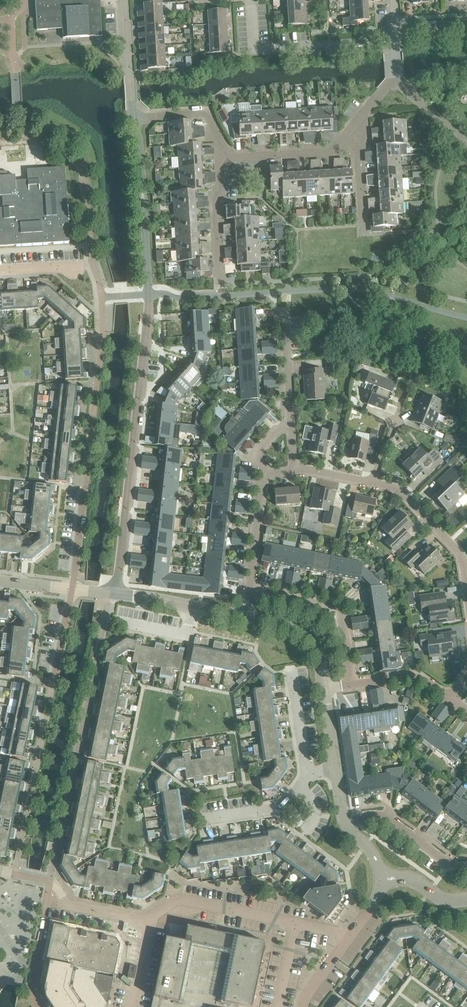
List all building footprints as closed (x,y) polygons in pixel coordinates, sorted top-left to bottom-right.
[(102,36),(100,0),(50,0),(35,1),(36,31),(62,29),(63,39),(102,36)] [(349,11),(367,10),(367,0),(349,0),(349,11)] [(287,3),(287,14),(305,13),(305,2),(287,3)] [(137,17),(144,17),(144,15),(162,14),(161,3),(143,4),(143,12),(137,12),(137,17)] [(207,10),(208,25),(226,24),(226,16),(228,16),(227,10),(225,10),(225,9),(207,10)] [(367,10),(349,11),(350,22),(368,21),(367,10)] [(305,13),(287,14),(288,25),(306,24),(305,13)] [(138,28),(144,28),(144,26),(162,25),(162,14),(144,15),(144,17),(144,23),(137,23),(138,28)] [(208,25),(209,39),(227,38),(226,30),(229,30),(228,24),(226,24),(208,25)] [(138,39),(145,39),(145,37),(163,36),(162,25),(144,26),(144,28),(145,34),(138,34),(138,39)] [(139,50),(146,49),(146,47),(164,46),(163,36),(145,37),(145,39),(145,44),(139,45),(139,50)] [(227,38),(209,39),(210,53),(228,52),(227,44),(229,44),(229,38),(227,38)] [(140,61),(146,60),(146,58),(164,57),(164,46),(146,47),(146,49),(146,55),(140,56),(140,61)] [(146,58),(146,60),(147,66),(140,66),(140,71),(147,71),(147,69),(165,68),(164,57),(146,58)] [(319,107),(307,108),(309,132),(320,132),(319,107)] [(331,107),(319,107),(320,132),(332,131),(331,107)] [(307,108),(296,109),(297,133),(309,132),(307,108)] [(273,110),(274,134),(279,134),(280,145),(286,145),(287,145),(286,134),(284,109),(273,110)] [(296,109),(284,109),(286,134),(297,133),(296,109)] [(262,135),(274,134),(273,110),(261,111),(262,135)] [(251,136),(262,135),(261,111),(249,112),(251,136)] [(239,136),(251,136),(249,112),(237,112),(238,127),(233,127),(234,139),(239,139),(239,136)] [(382,122),(383,134),(407,132),(406,120),(382,122)] [(167,122),(168,134),(192,133),(192,121),(167,122)] [(383,134),(383,145),(400,144),(400,145),(405,144),(408,144),(407,132),(383,134)] [(169,146),(177,146),(177,145),(193,144),(192,133),(168,134),(169,146)] [(177,145),(177,146),(178,157),(202,156),(213,155),(213,148),(201,149),(201,143),(193,144),(177,145)] [(376,157),(400,156),(406,155),(405,144),(400,145),(400,144),(383,145),(375,146),(376,157)] [(178,157),(178,169),(202,167),(202,156),(178,157)] [(376,157),(377,169),(401,167),(400,156),(376,157)] [(292,162),(293,173),(294,198),(306,197),(304,173),(299,173),(299,162),(292,162)] [(270,191),(282,190),(281,174),(282,174),(281,166),(269,167),(269,165),(263,165),(264,177),(269,177),(270,191)] [(69,242),(64,167),(27,170),(28,186),(23,186),(23,181),(15,181),(15,175),(7,176),(6,171),(0,171),(0,196),(2,196),(3,203),(8,203),(8,208),(0,208),(0,246),(69,242)] [(178,169),(179,180),(203,179),(202,167),(178,169)] [(377,169),(378,180),(402,179),(401,167),(377,169)] [(339,170),(328,171),(329,195),(341,195),(339,170)] [(351,170),(339,170),(341,195),(353,194),(351,170)] [(328,171),(316,172),(317,196),(329,195),(328,171)] [(316,172),(304,173),(306,197),(317,196),(316,172)] [(282,190),(282,198),(294,198),(293,173),(282,174),(281,174),(282,190)] [(179,180),(180,191),(180,192),(196,191),(204,191),(203,179),(179,180)] [(378,180),(378,192),(403,190),(402,179),(378,180)] [(378,192),(379,204),(403,202),(403,190),(378,192)] [(172,192),(172,204),(197,202),(197,203),(207,202),(207,198),(196,198),(196,191),(180,192),(180,191),(172,192)] [(172,204),(173,215),(197,214),(197,203),(197,202),(172,204)] [(379,204),(380,215),(396,214),(396,215),(404,214),(403,202),(379,204)] [(226,219),(234,219),(250,218),(250,217),(249,206),(241,206),(225,207),(226,219)] [(173,215),(174,227),(198,226),(197,214),(173,215)] [(380,215),(372,215),(373,228),(391,226),(395,226),(397,226),(396,215),(396,214),(380,215)] [(234,219),(235,230),(259,229),(258,217),(250,217),(250,218),(234,219)] [(174,227),(175,239),(199,237),(198,226),(174,227)] [(235,230),(235,242),(259,240),(259,229),(235,230)] [(175,239),(175,250),(200,249),(199,237),(175,239)] [(235,242),(236,253),(260,252),(259,240),(235,242)] [(176,262),(184,262),(184,261),(200,260),(200,249),(175,250),(176,262)] [(260,252),(236,253),(224,254),(225,259),(232,259),(232,258),(236,257),(237,265),(240,265),(240,272),(260,271),(260,268),(269,267),(269,260),(261,260),(260,252)] [(184,261),(184,262),(185,273),(209,272),(208,259),(200,260),(184,261)] [(31,292),(24,292),(25,310),(38,309),(37,300),(36,287),(37,287),(36,282),(31,283),(31,292)] [(17,283),(12,284),(13,311),(25,310),(24,292),(17,292),(17,283)] [(8,293),(0,294),(2,311),(13,311),(12,284),(7,284),(8,293)] [(48,286),(37,287),(36,287),(37,300),(44,299),(49,304),(57,294),(48,286)] [(75,310),(57,294),(49,304),(66,320),(75,310)] [(236,310),(237,334),(255,332),(253,309),(236,310)] [(84,318),(75,310),(66,320),(72,324),(72,330),(72,331),(85,330),(84,318)] [(189,313),(191,336),(208,335),(207,312),(189,313)] [(85,335),(85,330),(72,331),(72,330),(62,331),(62,338),(53,339),(54,344),(81,342),(80,335),(85,335)] [(237,334),(238,350),(256,349),(255,332),(237,334)] [(194,353),(192,359),(203,363),(207,352),(209,352),(208,335),(191,336),(192,353),(194,353)] [(81,349),(81,342),(54,344),(54,349),(63,348),(63,355),(86,354),(86,349),(81,349)] [(238,350),(239,366),(257,365),(256,349),(238,350)] [(86,359),(86,354),(63,355),(64,362),(55,363),(55,368),(82,366),(82,359),(86,359)] [(188,364),(177,376),(190,388),(201,375),(199,374),(203,363),(192,359),(190,365),(188,364)] [(239,366),(240,383),(258,382),(257,365),(239,366)] [(82,373),(82,366),(55,368),(55,373),(64,372),(65,380),(88,378),(87,373),(82,373)] [(304,389),(305,398),(323,397),(321,370),(306,371),(306,377),(304,377),(304,388),(304,389)] [(367,404),(384,411),(395,384),(368,373),(364,384),(374,387),(367,404)] [(168,390),(164,398),(175,403),(177,399),(179,400),(181,398),(189,398),(188,390),(190,388),(177,376),(166,389),(168,390)] [(258,382),(240,383),(241,399),(259,398),(258,382)] [(49,392),(48,396),(75,399),(76,392),(81,393),(81,388),(59,385),(58,393),(49,392)] [(420,425),(431,430),(442,402),(421,393),(414,410),(418,412),(417,415),(423,417),(420,425)] [(57,402),(56,409),(79,412),(79,407),(74,407),(75,399),(48,396),(48,401),(57,402)] [(159,405),(157,421),(174,423),(176,407),(174,407),(175,403),(164,398),(161,405),(159,405)] [(243,408),(234,418),(239,422),(238,423),(251,434),(267,417),(271,412),(258,401),(249,401),(243,408)] [(217,405),(211,412),(216,416),(222,410),(217,405)] [(46,415),(46,420),(73,423),(73,416),(78,417),(79,412),(56,409),(55,416),(46,415)] [(228,434),(223,440),(236,452),(251,434),(238,423),(232,417),(231,419),(232,420),(227,425),(226,426),(226,427),(225,429),(225,430),(226,431),(226,432),(227,433),(228,434)] [(54,426),(53,433),(76,436),(77,431),(72,430),(73,423),(46,420),(45,425),(54,426)] [(174,423),(157,421),(154,444),(171,446),(174,423)] [(301,442),(310,443),(308,450),(324,453),(327,441),(334,442),(337,427),(327,425),(326,433),(304,428),(301,442)] [(44,439),(43,444),(70,447),(71,440),(75,441),(76,436),(53,433),(53,440),(44,439)] [(348,458),(364,462),(367,448),(373,450),(376,436),(369,434),(368,442),(352,439),(348,458)] [(445,434),(443,440),(458,446),(460,440),(445,434)] [(202,440),(201,449),(210,450),(210,441),(202,440)] [(51,450),(51,457),(73,460),(74,455),(69,454),(70,447),(43,444),(42,449),(51,450)] [(164,449),(162,465),(179,467),(181,451),(164,449)] [(414,476),(414,477),(414,478),(425,467),(430,472),(441,461),(432,452),(426,458),(420,451),(420,450),(419,449),(403,465),(403,466),(404,465),(414,476)] [(218,455),(216,471),(233,473),(235,457),(218,455)] [(41,463),(40,468),(67,471),(68,464),(73,464),(73,460),(51,457),(50,464),(41,463)] [(162,465),(160,481),(177,483),(179,467),(162,465)] [(67,471),(40,468),(40,473),(49,474),(48,481),(71,484),(71,479),(66,478),(67,471)] [(448,490),(436,501),(447,512),(464,495),(454,484),(461,478),(452,468),(438,480),(448,490)] [(216,471),(214,488),(232,490),(233,473),(216,471)] [(160,481),(158,498),(175,500),(177,483),(160,481)] [(24,492),(23,495),(50,498),(51,491),(56,491),(56,486),(34,483),(33,491),(24,490),(24,492)] [(214,488),(212,504),(230,506),(232,490),(214,488)] [(274,490),(275,506),(299,504),(298,488),(274,490)] [(314,488),(310,508),(325,511),(323,524),(336,527),(340,510),(331,508),(335,492),(314,488)] [(32,501),(31,508),(54,510),(54,506),(49,505),(50,498),(23,495),(23,500),(32,501)] [(356,512),(372,515),(375,500),(355,496),(353,507),(347,505),(345,517),(355,519),(356,512)] [(158,498),(156,514),(174,516),(175,500),(158,498)] [(212,504),(211,520),(228,522),(230,506),(212,504)] [(21,514),(21,519),(47,522),(48,515),(53,515),(54,510),(31,508),(30,515),(21,514)] [(385,542),(394,551),(404,542),(400,537),(411,526),(397,513),(382,527),(391,536),(385,542)] [(156,514),(154,531),(172,532),(174,516),(156,514)] [(28,532),(38,533),(51,534),(51,529),(47,529),(47,522),(21,519),(20,524),(29,525),(28,532)] [(211,520),(209,537),(226,539),(228,522),(211,520)] [(8,553),(11,526),(6,526),(5,535),(0,534),(0,557),(1,553),(8,553)] [(14,559),(19,560),(21,547),(22,537),(14,536),(16,527),(11,526),(8,553),(15,554),(14,559)] [(154,531),(153,547),(170,549),(172,532),(154,531)] [(37,540),(32,544),(40,553),(50,546),(51,534),(38,533),(37,540)] [(209,537),(207,553),(224,555),(226,539),(209,537)] [(21,547),(19,560),(31,561),(40,553),(32,544),(27,548),(21,547)] [(278,564),(282,547),(265,544),(262,561),(278,564)] [(415,565),(424,574),(441,558),(429,545),(417,556),(412,550),(402,560),(411,569),(415,565)] [(153,547),(151,563),(168,565),(170,549),(153,547)] [(294,568),(298,551),(282,547),(278,564),(294,568)] [(310,571),(314,554),(298,551),(294,568),(293,573),(290,587),(296,588),(300,569),(310,571)] [(207,553),(205,569),(222,571),(224,555),(207,553)] [(327,574),(330,557),(314,554),(310,571),(327,574)] [(343,577),(346,560),(330,557),(327,574),(343,577)] [(388,558),(383,562),(387,566),(392,562),(388,558)] [(364,583),(372,576),(368,572),(362,566),(362,564),(346,560),(343,577),(359,581),(360,578),(364,583)] [(148,586),(184,590),(185,577),(167,575),(168,565),(151,563),(148,586)] [(382,568),(378,572),(384,579),(389,575),(382,568)] [(185,577),(184,590),(220,594),(222,571),(205,569),(204,579),(185,577)] [(284,586),(290,587),(293,573),(287,572),(284,586)] [(378,572),(373,577),(379,584),(384,579),(378,572)] [(369,605),(387,603),(384,586),(382,587),(379,584),(373,577),(372,576),(364,583),(369,589),(367,589),(369,605)] [(317,593),(323,594),(325,580),(319,579),(317,593)] [(325,580),(323,594),(329,595),(331,581),(325,580)] [(8,611),(7,611),(9,598),(10,593),(4,593),(3,602),(0,601),(0,620),(7,620),(8,611)] [(443,593),(419,597),(421,611),(429,610),(430,614),(429,614),(430,624),(453,620),(452,612),(452,610),(451,610),(449,600),(444,601),(443,594),(443,593)] [(14,612),(18,617),(28,609),(21,599),(9,598),(7,611),(8,611),(14,612)] [(372,622),(389,619),(387,603),(369,605),(371,616),(351,619),(352,625),(366,623),(372,622)] [(22,622),(21,628),(21,629),(34,630),(35,618),(28,609),(18,617),(22,622)] [(374,638),(391,635),(389,619),(372,622),(374,638)] [(367,629),(366,623),(352,625),(353,631),(367,629)] [(2,633),(1,638),(28,641),(29,634),(34,635),(34,630),(21,629),(21,628),(11,627),(11,634),(2,633)] [(427,634),(418,635),(420,646),(427,645),(429,657),(450,654),(451,661),(458,660),(459,660),(457,647),(455,632),(449,633),(427,636),(427,634)] [(371,655),(377,654),(394,652),(391,635),(374,638),(376,648),(356,651),(357,657),(371,655)] [(189,664),(201,666),(205,648),(198,647),(200,638),(195,637),(189,664)] [(9,644),(9,651),(31,654),(32,649),(27,649),(28,641),(1,638),(1,643),(9,644)] [(125,638),(115,644),(122,655),(127,651),(133,652),(134,652),(136,640),(125,638)] [(136,639),(136,640),(134,652),(133,652),(131,662),(137,664),(135,672),(142,674),(147,647),(140,646),(141,640),(136,639)] [(201,666),(213,668),(219,642),(214,641),(212,650),(205,648),(201,666)] [(213,668),(225,671),(229,653),(222,652),(223,643),(219,642),(213,668)] [(154,649),(147,647),(142,674),(148,675),(150,666),(155,667),(160,644),(155,643),(154,649)] [(105,651),(102,663),(115,665),(116,659),(122,655),(115,644),(105,651)] [(165,645),(160,644),(155,667),(161,668),(159,677),(165,678),(171,652),(164,650),(165,645)] [(229,653),(225,671),(237,673),(239,664),(241,651),(242,652),(243,647),(237,646),(236,655),(229,653)] [(178,653),(171,652),(165,678),(172,680),(174,671),(179,672),(184,648),(179,647),(178,653)] [(409,650),(400,651),(401,658),(410,657),(409,650)] [(25,665),(26,658),(31,659),(31,654),(9,651),(8,658),(0,657),(0,662),(25,665)] [(253,654),(242,652),(241,651),(239,664),(245,665),(249,671),(260,664),(253,654)] [(394,652),(377,654),(379,671),(396,668),(394,652)] [(372,661),(371,655),(357,657),(358,663),(372,661)] [(0,662),(0,667),(7,668),(6,676),(19,677),(29,678),(29,673),(24,672),(25,665),(0,662)] [(106,668),(105,675),(131,681),(132,676),(123,674),(125,667),(115,665),(102,663),(101,668),(106,668)] [(261,682),(262,688),(262,689),(275,687),(273,675),(263,668),(256,678),(261,682)] [(243,672),(238,677),(239,678),(242,681),(247,677),(243,672)] [(99,681),(98,686),(120,691),(121,684),(130,686),(131,681),(105,675),(103,682),(99,681)] [(10,689),(9,694),(35,700),(37,693),(41,694),(42,688),(20,684),(18,691),(10,689)] [(101,692),(100,699),(126,704),(127,700),(119,698),(120,691),(98,686),(97,691),(101,692)] [(244,699),(245,704),(272,700),(271,693),(276,692),(275,687),(262,689),(262,688),(252,690),(253,697),(244,699)] [(382,689),(376,690),(378,704),(384,703),(382,689)] [(373,711),(362,713),(365,730),(373,729),(374,734),(382,732),(381,727),(379,710),(378,704),(376,690),(370,691),(373,711)] [(16,701),(15,708),(37,712),(38,707),(34,707),(35,700),(9,694),(8,699),(16,701)] [(94,705),(93,710),(115,714),(117,707),(125,709),(126,704),(100,699),(98,706),(94,705)] [(255,707),(256,714),(278,711),(278,706),(273,707),(272,700),(245,704),(246,708),(255,707)] [(431,715),(436,719),(445,708),(440,704),(431,715)] [(5,713),(4,718),(30,723),(32,716),(36,717),(37,712),(15,708),(14,715),(5,713)] [(379,710),(381,727),(398,725),(395,708),(379,710)] [(445,708),(436,719),(441,723),(450,711),(445,708)] [(97,716),(95,722),(122,728),(123,723),(114,721),(115,714),(93,710),(92,715),(97,716)] [(248,722),(249,727),(275,723),(274,716),(279,716),(278,711),(256,714),(257,721),(248,722)] [(339,716),(345,757),(359,755),(358,754),(357,747),(355,731),(365,730),(362,713),(339,716)] [(409,728),(422,738),(433,724),(419,714),(409,728)] [(12,724),(10,731),(33,736),(34,731),(29,730),(30,723),(4,718),(3,723),(12,724)] [(89,728),(88,733),(110,738),(112,731),(121,733),(122,728),(95,722),(94,729),(89,728)] [(258,731),(259,738),(282,734),(281,730),(277,730),(275,723),(249,727),(249,732),(258,731)] [(422,738),(436,748),(446,734),(433,724),(422,738)] [(0,737),(0,741),(26,747),(27,740),(32,741),(33,736),(10,731),(9,738),(0,736),(0,737)] [(92,739),(90,746),(117,751),(118,747),(109,745),(110,738),(88,733),(87,738),(92,739)] [(252,746),(252,751),(279,747),(278,740),(283,739),(282,734),(259,738),(260,745),(252,746)] [(446,734),(436,748),(454,761),(464,747),(446,734)] [(0,741),(0,746),(7,748),(5,755),(28,760),(29,755),(24,754),(26,747),(0,741)] [(383,744),(368,746),(369,752),(384,750),(383,744)] [(117,751),(90,746),(89,753),(84,752),(83,757),(106,762),(107,754),(116,756),(117,751)] [(224,756),(219,756),(223,780),(227,779),(227,773),(234,772),(230,746),(223,747),(224,756)] [(263,762),(273,760),(286,758),(285,753),(280,754),(279,747),(252,751),(253,756),(262,755),(263,762)] [(212,748),(206,749),(210,776),(217,775),(218,781),(223,780),(219,756),(214,757),(212,748)] [(201,759),(195,760),(199,784),(204,783),(203,777),(210,776),(206,749),(199,750),(201,759)] [(415,749),(412,753),(417,758),(420,754),(415,749)] [(185,770),(184,770),(186,779),(193,778),(194,784),(199,784),(195,760),(190,761),(189,752),(188,752),(182,753),(182,758),(183,757),(185,770)] [(420,754),(417,758),(424,762),(428,757),(422,752),(420,754)] [(378,753),(370,754),(371,764),(380,763),(378,753)] [(352,797),(374,794),(372,777),(362,778),(359,755),(345,757),(352,797)] [(178,771),(184,770),(185,770),(183,757),(182,758),(171,759),(164,769),(174,777),(178,771)] [(274,767),(270,772),(280,780),(287,770),(286,758),(273,760),(274,767)] [(22,775),(24,768),(28,769),(29,764),(7,759),(6,767),(0,765),(0,770),(22,775)] [(407,759),(406,766),(414,767),(415,760),(407,759)] [(84,766),(83,773),(109,779),(110,774),(101,772),(103,765),(81,760),(80,765),(84,766)] [(391,789),(397,790),(400,779),(402,771),(393,768),(386,769),(386,774),(372,777),(374,794),(391,791),(391,789)] [(2,783),(25,788),(26,783),(21,782),(22,775),(0,770),(0,775),(4,776),(2,783)] [(154,782),(156,794),(169,792),(168,792),(168,785),(172,780),(161,772),(154,782)] [(280,780),(270,772),(266,777),(259,778),(261,791),(273,789),(280,780)] [(77,779),(76,784),(98,789),(99,782),(108,784),(109,779),(83,773),(81,780),(77,779)] [(402,794),(415,804),(426,790),(412,780),(411,782),(400,779),(397,790),(404,792),(402,794)] [(18,798),(19,792),(24,792),(25,788),(2,783),(1,790),(0,790),(0,795),(18,798)] [(79,790),(78,797),(104,802),(105,797),(97,796),(98,789),(76,784),(75,789),(79,790)] [(450,785),(446,791),(451,795),(456,789),(450,785)] [(161,798),(162,805),(189,801),(189,796),(180,797),(178,790),(168,792),(169,792),(156,794),(157,799),(161,798)] [(426,790),(415,804),(434,818),(444,804),(426,790)] [(445,791),(440,798),(446,802),(451,796),(445,791)] [(20,811),(21,806),(16,805),(18,798),(0,795),(0,807),(20,811)] [(72,803),(71,808),(93,812),(95,805),(103,807),(104,802),(78,797),(77,804),(72,803)] [(463,825),(466,819),(466,806),(454,797),(444,811),(463,825)] [(162,805),(164,817),(182,814),(181,807),(190,806),(189,801),(162,805)] [(13,822),(14,815),(19,816),(20,811),(0,807),(0,819),(13,822)] [(75,813),(73,820),(100,826),(101,821),(92,819),(93,812),(71,808),(70,812),(75,813)] [(164,817),(166,829),(193,825),(192,820),(183,821),(182,814),(164,817)] [(15,835),(16,830),(11,829),(13,822),(0,819),(0,832),(15,835)] [(67,826),(66,831),(88,836),(90,829),(99,831),(100,826),(73,820),(72,827),(67,826)] [(193,825),(166,829),(167,836),(162,836),(163,842),(186,838),(185,831),(194,829),(193,825)] [(275,842),(280,846),(281,846),(288,836),(278,829),(266,831),(267,836),(268,843),(269,843),(275,842)] [(70,837),(68,844),(95,849),(96,844),(87,843),(88,836),(66,831),(65,836),(70,837)] [(8,845),(9,839),(14,839),(15,835),(0,832),(0,844),(8,845)] [(272,862),(269,843),(268,843),(267,836),(260,837),(260,832),(255,833),(258,855),(265,854),(266,863),(272,862)] [(274,854),(285,861),(295,847),(289,842),(295,835),(291,832),(288,836),(281,846),(280,846),(274,854)] [(251,856),(258,855),(255,833),(250,833),(251,838),(244,839),(248,866),(252,865),(251,856)] [(243,867),(248,866),(244,839),(237,840),(236,835),(231,836),(234,859),(241,858),(243,867)] [(227,860),(234,859),(231,836),(226,837),(227,842),(220,843),(224,869),(229,869),(227,860)] [(219,870),(224,869),(220,843),(213,844),(212,839),(207,840),(211,862),(218,861),(219,870)] [(204,863),(211,862),(207,840),(202,840),(203,845),(196,846),(197,856),(199,868),(200,873),(205,872),(204,863)] [(0,844),(0,857),(10,859),(11,853),(7,852),(8,845),(0,844)] [(62,850),(61,855),(74,857),(74,858),(84,860),(85,852),(94,854),(95,849),(68,844),(67,851),(62,850)] [(285,861),(294,868),(310,846),(306,844),(301,851),(295,847),(285,861)] [(294,868),(304,875),(314,861),(309,857),(314,849),(310,846),(294,868)] [(188,870),(199,868),(197,856),(191,857),(185,853),(178,863),(188,870)] [(59,866),(66,876),(76,869),(72,864),(74,858),(74,857),(61,855),(59,866)] [(314,882),(320,875),(319,875),(327,865),(330,861),(326,858),(320,865),(314,861),(304,875),(314,882)] [(90,885),(97,886),(102,860),(96,859),(94,867),(88,866),(86,876),(84,889),(83,889),(83,890),(88,891),(90,885)] [(102,894),(107,895),(112,871),(107,870),(108,861),(102,860),(97,886),(104,888),(102,894)] [(113,890),(120,891),(125,865),(119,863),(117,872),(112,871),(107,895),(112,896),(113,890)] [(131,899),(131,898),(133,886),(134,886),(135,882),(136,876),(130,875),(132,866),(125,865),(120,891),(127,892),(126,898),(131,899)] [(319,875),(320,875),(325,878),(325,885),(338,884),(336,872),(327,865),(319,875)] [(256,866),(250,867),(251,875),(260,874),(259,866),(256,866)] [(72,886),(83,889),(84,889),(86,876),(80,875),(76,869),(66,876),(72,886)] [(239,869),(236,869),(237,878),(245,877),(244,869),(239,869)] [(151,880),(146,883),(153,894),(163,887),(165,875),(153,873),(151,880)] [(131,898),(143,901),(153,894),(146,883),(140,887),(134,886),(133,886),(131,898)] [(309,891),(302,900),(327,919),(341,901),(338,886),(312,890),(311,892),(309,891)] [(415,924),(403,926),(405,939),(412,938),(417,941),(417,942),(425,932),(424,931),(415,924)] [(48,950),(46,961),(73,966),(96,971),(114,975),(114,974),(120,944),(115,938),(53,925),(51,936),(48,950)] [(151,1006),(251,1006),(254,995),(256,982),(259,969),(262,956),(265,943),(237,937),(186,926),(183,941),(165,938),(151,1006)] [(392,928),(385,937),(385,938),(395,945),(399,940),(405,939),(403,926),(392,928)] [(427,928),(424,931),(425,932),(417,942),(417,941),(411,949),(421,957),(432,942),(426,938),(432,931),(427,928)] [(385,944),(381,950),(395,961),(403,951),(395,945),(385,938),(385,937),(381,934),(378,939),(385,944)] [(438,946),(432,942),(421,957),(431,964),(447,942),(443,939),(438,946)] [(451,945),(447,942),(431,964),(441,971),(451,956),(445,952),(451,945)] [(369,950),(366,954),(388,970),(395,961),(381,950),(377,955),(369,950)] [(457,961),(451,956),(441,971),(450,978),(466,956),(462,953),(457,961)] [(371,963),(366,969),(385,983),(388,979),(384,976),(388,970),(366,954),(363,958),(371,963)] [(466,956),(450,978),(456,982),(453,986),(457,989),(466,975),(466,968),(465,966),(466,964),(466,957),(466,956)] [(39,994),(47,1006),(107,1006),(113,978),(96,974),(96,971),(73,966),(46,961),(42,978),(41,983),(39,994)] [(127,978),(134,979),(136,967),(129,965),(127,978)] [(355,969),(352,973),(374,990),(378,984),(382,987),(385,983),(366,969),(362,975),(355,969)] [(356,983),(352,988),(367,999),(374,990),(352,973),(349,977),(356,983)] [(457,989),(461,992),(464,988),(466,990),(466,975),(457,989)] [(352,988),(348,994),(341,989),(338,993),(356,1006),(361,1006),(367,999),(352,988)] [(339,999),(332,1006),(349,1006),(339,999)]
